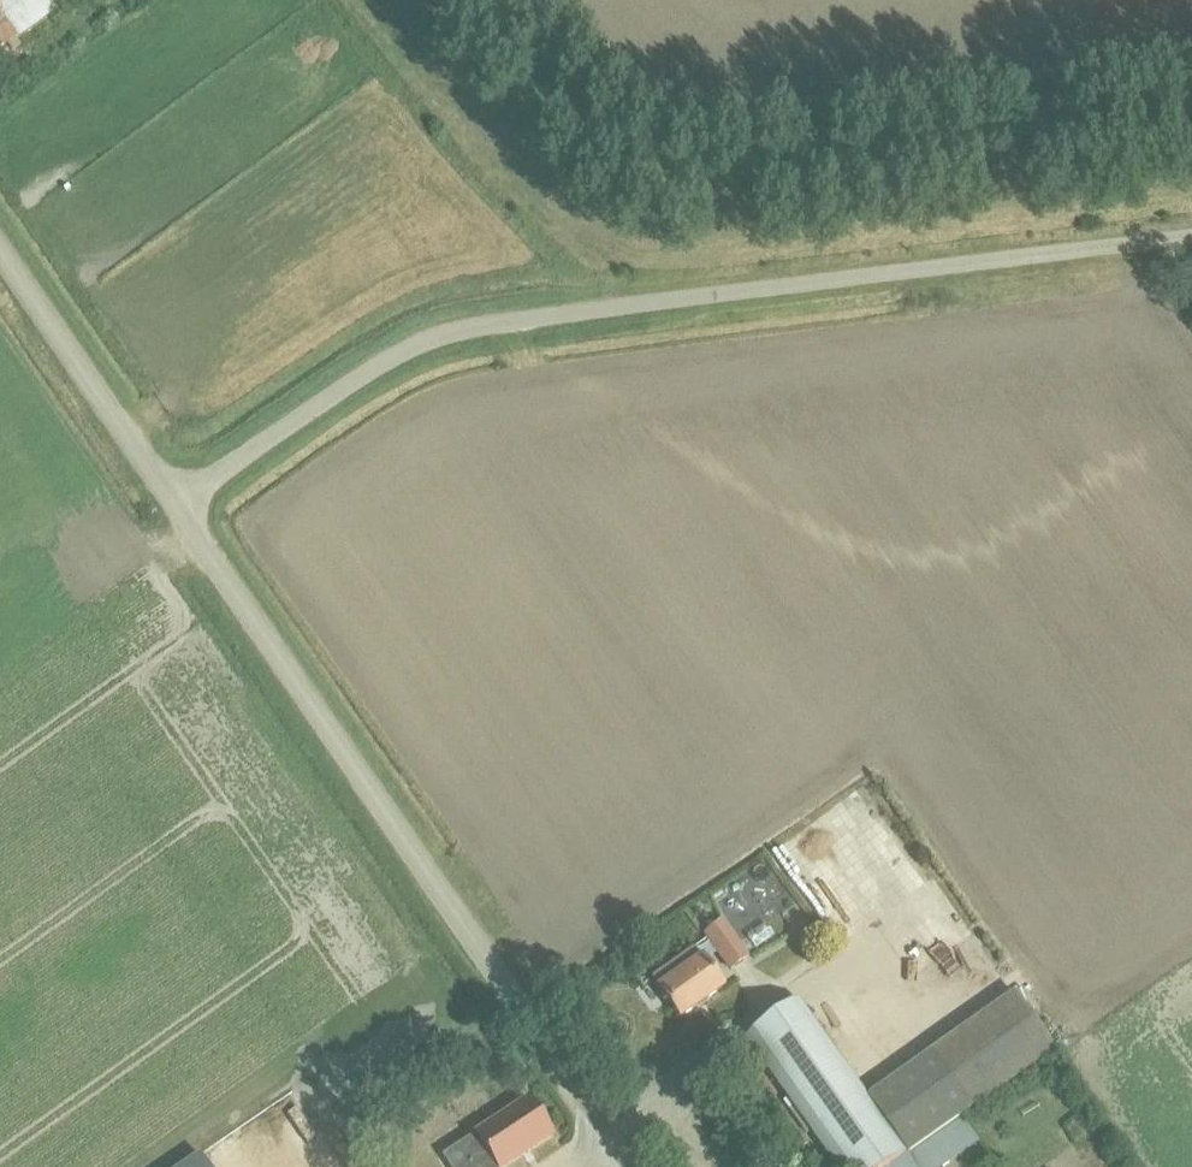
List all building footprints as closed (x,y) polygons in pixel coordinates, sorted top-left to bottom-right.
[(2,53),(73,0),(3,0),(0,2),(0,1),(0,51),(2,53)] [(731,971),(748,959),(723,924),(706,936),(731,971)] [(653,979),(681,1019),(723,989),(695,950),(653,979)] [(973,1110),(1056,1051),(1015,994),(867,1099),(799,1002),(747,1040),(836,1166),(894,1166),(909,1157),(908,1156),(960,1118),(973,1110)] [(445,1157),(451,1166),(506,1166),(552,1137),(529,1102),(445,1157)] [(896,1166),(946,1166),(963,1155),(979,1144),(960,1118),(908,1156),(909,1157),(896,1166)] [(201,1155),(184,1166),(209,1166),(201,1155)]
